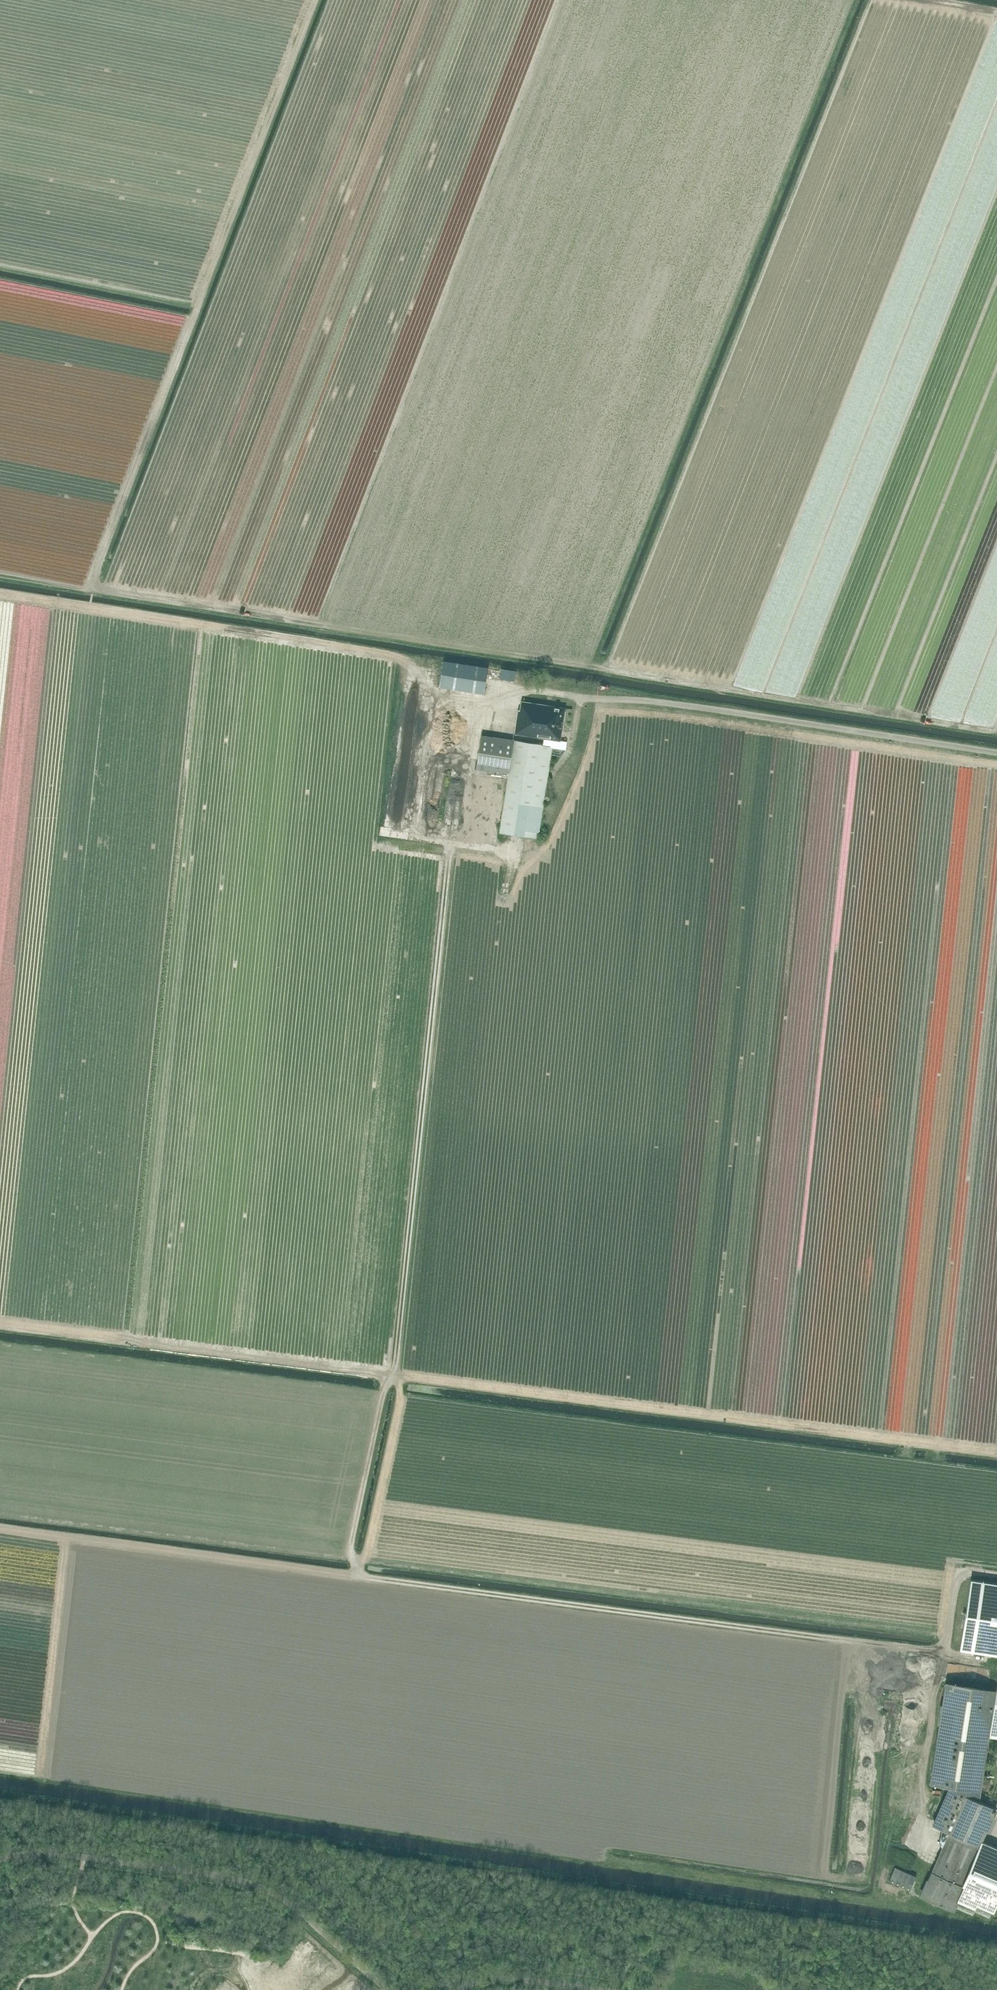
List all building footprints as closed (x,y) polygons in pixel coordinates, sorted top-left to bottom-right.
[(484,694),(488,668),(444,661),(440,688),(484,694)] [(501,669),(500,679),(510,680),(515,681),(515,678),(516,671),(501,669)] [(482,735),(477,769),(508,773),(500,833),(519,836),(529,837),(530,837),(539,838),(547,782),(548,773),(552,747),(565,749),(566,742),(560,741),(565,708),(551,706),(546,705),(528,703),(522,702),(521,710),(519,710),(515,734),(544,739),(544,744),(482,735)] [(960,1649),(996,1655),(996,1582),(970,1578),(960,1649)] [(995,1692),(989,1735),(996,1736),(996,1682),(995,1692)] [(982,1840),(996,1808),(978,1800),(980,1796),(989,1735),(995,1692),(945,1684),(930,1784),(950,1787),(934,1825),(949,1832),(921,1896),(953,1910),(956,1904),(973,1911),(975,1908),(992,1915),(996,1904),(996,1847),(982,1840)] [(912,1836),(910,1843),(918,1846),(920,1839),(912,1836)]
